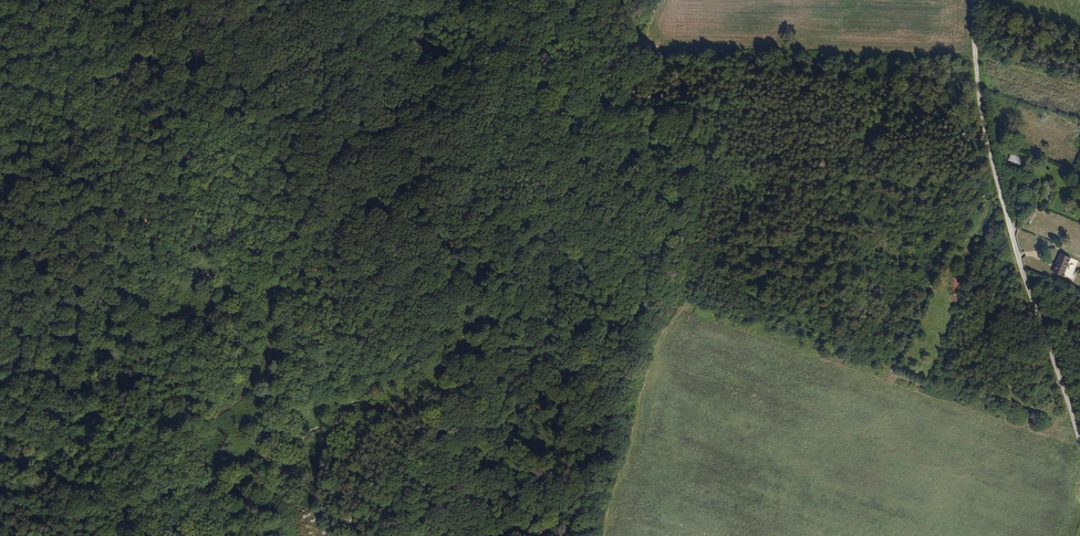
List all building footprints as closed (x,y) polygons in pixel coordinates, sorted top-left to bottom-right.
[(1010,153),(1008,162),(1020,164),(1022,156),(1010,153)] [(1057,273),(1064,255),(1054,251),(1046,269),(1057,273)]
